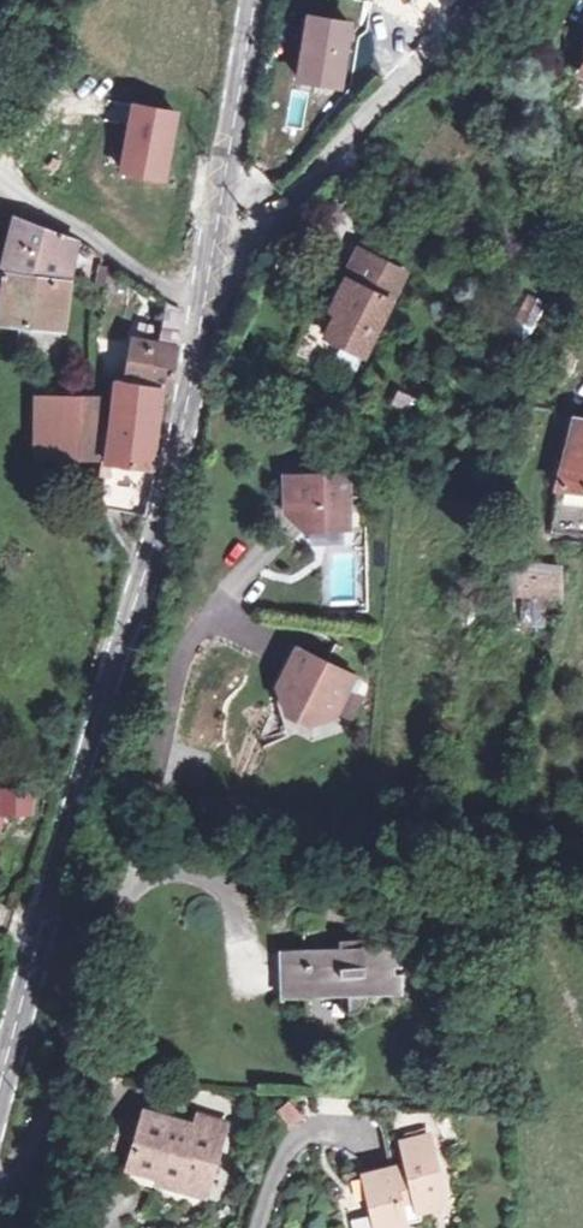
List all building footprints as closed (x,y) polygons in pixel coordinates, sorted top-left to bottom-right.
[(575,59),(581,62),(582,63),(582,44),(575,59)] [(581,62),(571,80),(582,86),(582,79),(578,77),(582,68),(582,63),(581,62)] [(172,110),(129,102),(117,163),(159,172),(172,110)] [(3,277),(5,277),(64,284),(70,246),(13,220),(3,277)] [(328,332),(366,352),(408,272),(365,249),(334,304),(340,308),(328,332)] [(5,277),(0,324),(0,328),(56,332),(64,284),(5,277)] [(508,327),(530,339),(547,307),(526,296),(508,327)] [(163,316),(157,348),(175,351),(180,319),(163,316)] [(128,385),(157,393),(168,395),(175,351),(157,348),(132,344),(128,385)] [(104,467),(95,465),(95,477),(103,479),(98,511),(141,522),(153,475),(146,473),(157,393),(128,385),(115,382),(104,467)] [(393,401),(406,409),(413,397),(401,389),(393,401)] [(51,460),(52,401),(31,400),(30,461),(51,460)] [(51,460),(97,459),(96,402),(52,401),(51,460)] [(582,541),(582,426),(574,425),(544,536),(582,541)] [(282,519),(302,535),(345,533),(343,480),(281,482),(282,519)] [(302,535),(282,519),(271,531),(289,547),(302,535)] [(559,604),(555,572),(537,569),(514,569),(517,599),(559,604)] [(312,727),(332,723),(351,682),(295,655),(276,693),(282,713),(312,727)] [(0,787),(0,821),(25,824),(30,788),(0,785),(0,787)] [(47,790),(30,788),(25,824),(43,826),(47,790)] [(329,958),(287,962),(291,1011),(340,1007),(342,1024),(345,1024),(347,1023),(350,1021),(353,1019),(356,1015),(358,1011),(358,1009),(358,1006),(394,1003),(391,954),(355,957),(355,950),(329,951),(329,958)] [(291,1011),(287,962),(271,963),(274,1012),(291,1011)] [(287,1128),(302,1116),(287,1098),(272,1110),(287,1128)] [(162,1190),(195,1199),(203,1167),(217,1171),(227,1131),(201,1123),(197,1135),(146,1122),(143,1134),(136,1162),(134,1170),(165,1179),(162,1190)] [(143,1134),(125,1130),(118,1158),(136,1162),(143,1134)] [(402,1147),(425,1142),(423,1133),(400,1139),(402,1147)] [(402,1147),(398,1148),(404,1170),(360,1181),(370,1223),(371,1227),(411,1227),(419,1226),(417,1219),(442,1212),(425,1142),(402,1147)] [(195,1199),(209,1203),(217,1171),(203,1167),(195,1199)] [(134,1170),(128,1193),(159,1201),(162,1190),(165,1179),(134,1170)]
